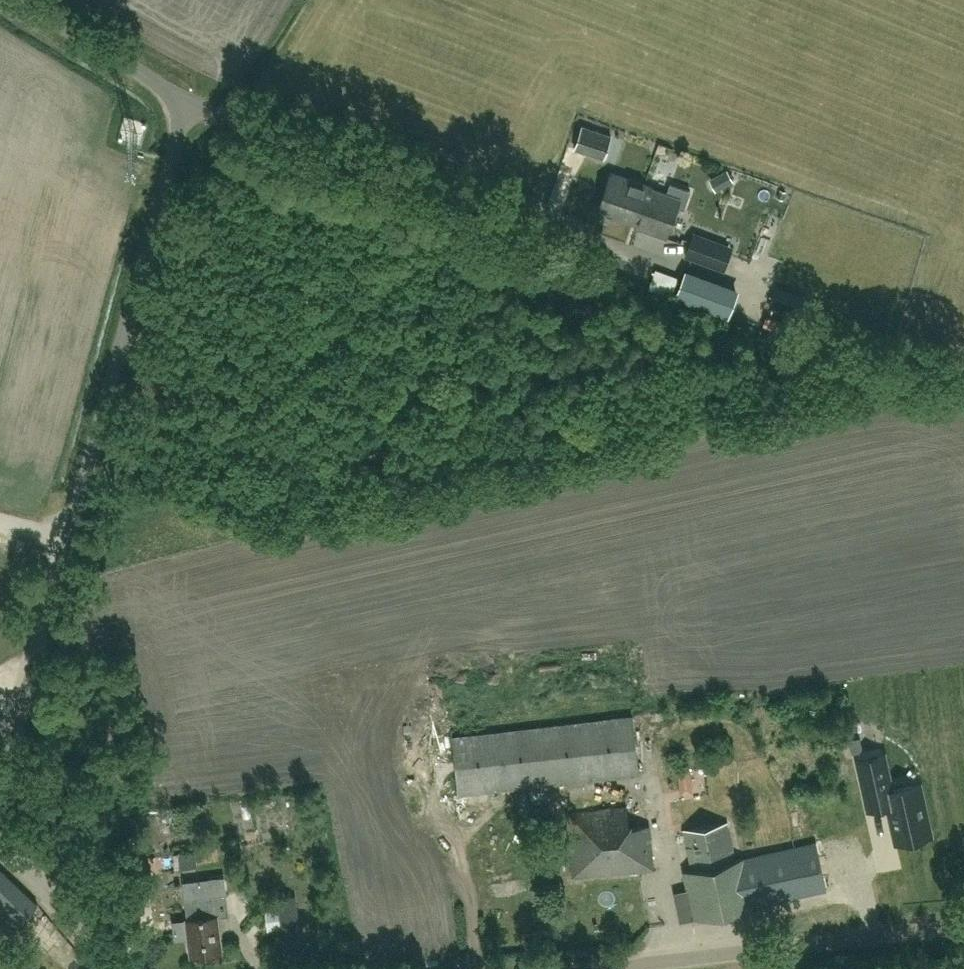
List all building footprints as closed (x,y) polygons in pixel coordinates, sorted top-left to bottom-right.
[(604,159),(612,137),(583,127),(575,149),(604,159)] [(631,224),(644,187),(645,186),(611,174),(597,212),(631,224)] [(640,232),(665,241),(677,209),(684,211),(690,193),(670,185),(666,195),(644,187),(631,224),(640,227),(638,232),(640,232)] [(726,272),(732,256),(735,248),(695,233),(692,241),(686,257),(726,272)] [(675,297),(682,277),(660,271),(654,291),(675,297)] [(741,291),(689,272),(677,299),(730,319),(741,291)] [(633,715),(452,737),(459,796),(639,775),(633,715)] [(920,784),(892,790),(887,791),(882,767),(860,772),(869,810),(888,806),(896,843),(931,835),(920,784)] [(574,876),(654,869),(650,826),(629,828),(627,807),(568,812),(574,876)] [(693,870),(684,872),(688,889),(694,918),(755,905),(826,889),(816,843),(745,858),(736,860),(727,820),(684,830),(693,870)] [(196,851),(179,852),(180,868),(197,867),(196,851)] [(152,890),(149,866),(133,868),(136,892),(152,890)] [(37,905),(0,869),(0,900),(21,921),(37,905)] [(224,878),(184,883),(189,919),(187,919),(190,937),(192,956),(222,952),(217,917),(229,915),(224,878)] [(787,907),(790,918),(812,912),(809,902),(787,907)] [(0,941),(0,963),(10,968),(31,968),(35,962),(0,941)]
